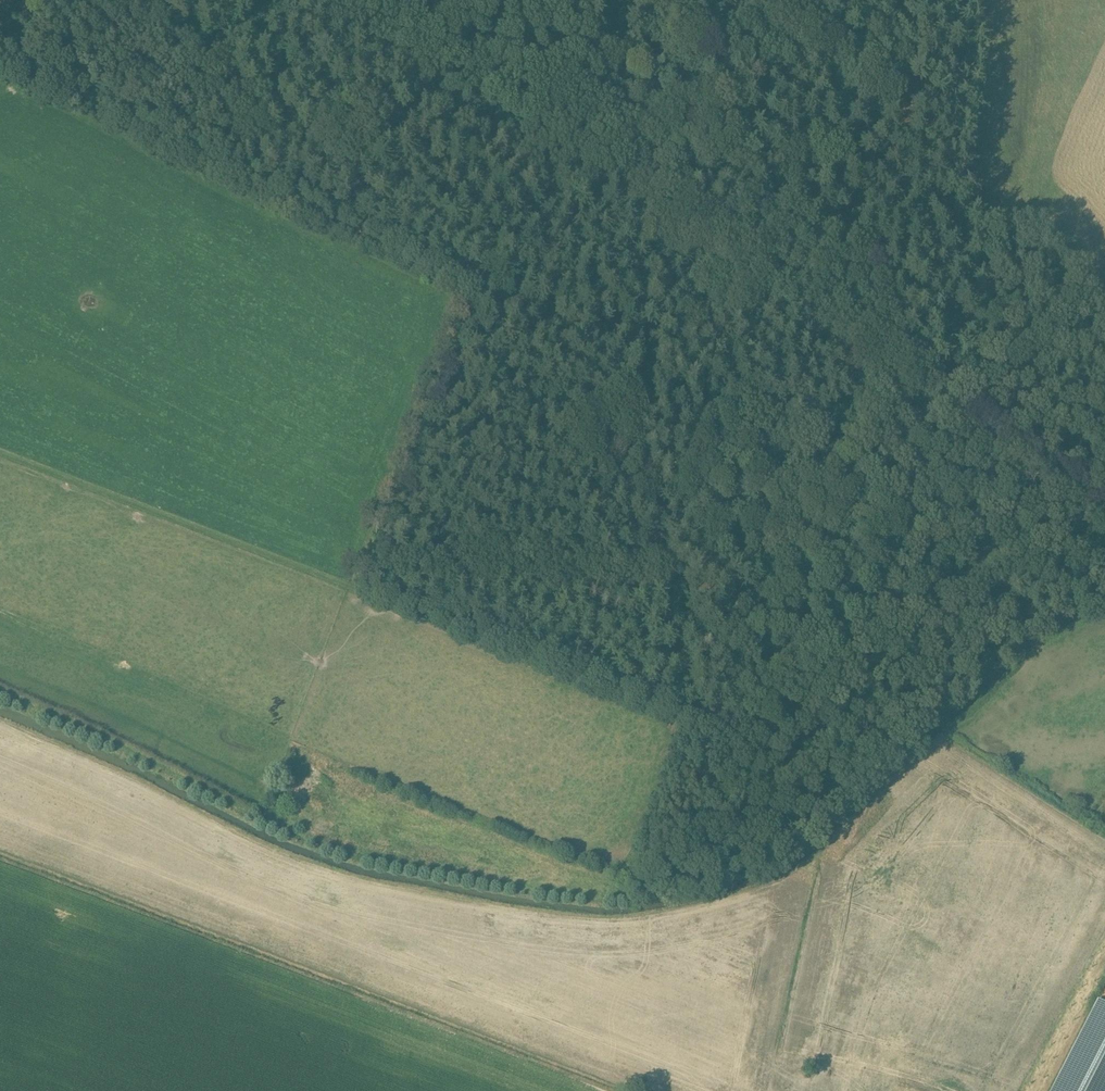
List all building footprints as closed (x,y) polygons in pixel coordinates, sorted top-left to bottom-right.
[(1098,1001),(1051,1090),(1104,1090),(1104,1004),(1098,1001)]
